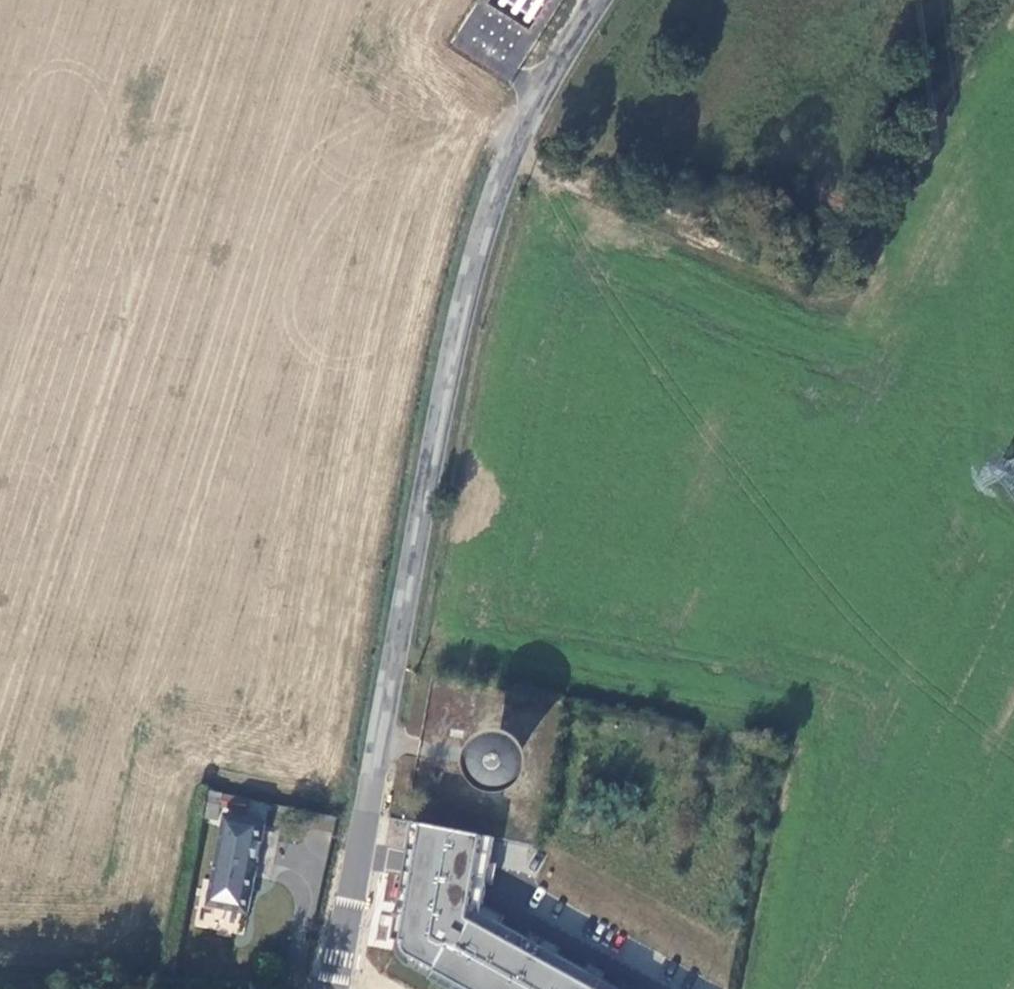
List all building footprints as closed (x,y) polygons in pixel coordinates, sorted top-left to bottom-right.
[(510,80),(537,33),(528,27),(543,0),(482,0),(454,48),(510,80)] [(719,217),(703,211),(699,223),(715,229),(719,217)] [(722,243),(712,239),(707,251),(718,255),(722,243)] [(494,749),(488,746),(481,746),(474,750),(471,756),(471,763),(475,770),(481,773),(489,773),(495,769),(498,763),(498,755),(494,749)] [(249,801),(223,795),(222,801),(210,800),(206,820),(218,822),(221,811),(246,815),(249,801)] [(267,824),(226,817),(213,884),(254,893),(267,824)] [(412,817),(408,857),(400,912),(397,937),(395,952),(464,988),(634,988),(482,905),(486,870),(490,828),(412,817)]
